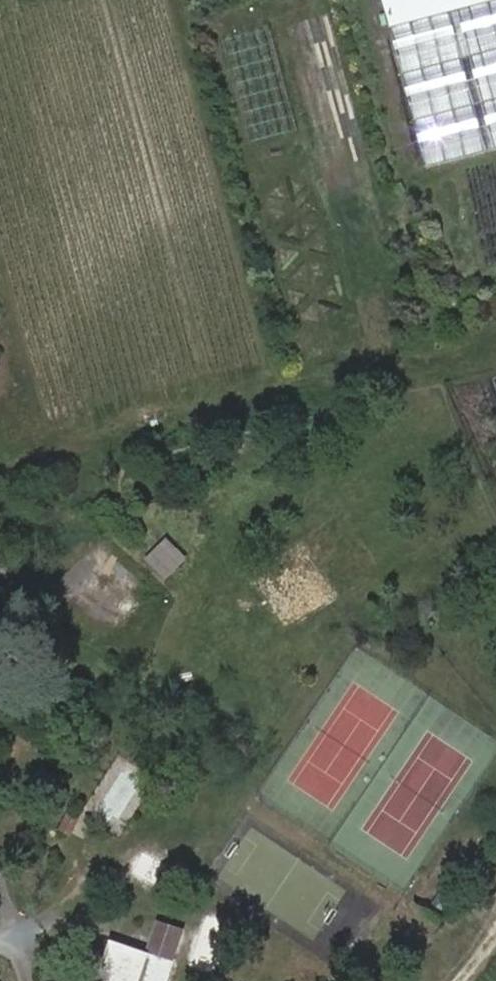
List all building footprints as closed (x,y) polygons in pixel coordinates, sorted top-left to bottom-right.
[(392,25),(489,0),(386,0),(392,25)] [(70,815),(62,828),(70,832),(78,820),(70,815)] [(148,953),(114,942),(102,980),(139,980),(148,953)] [(148,953),(139,980),(167,980),(173,962),(148,953)]
